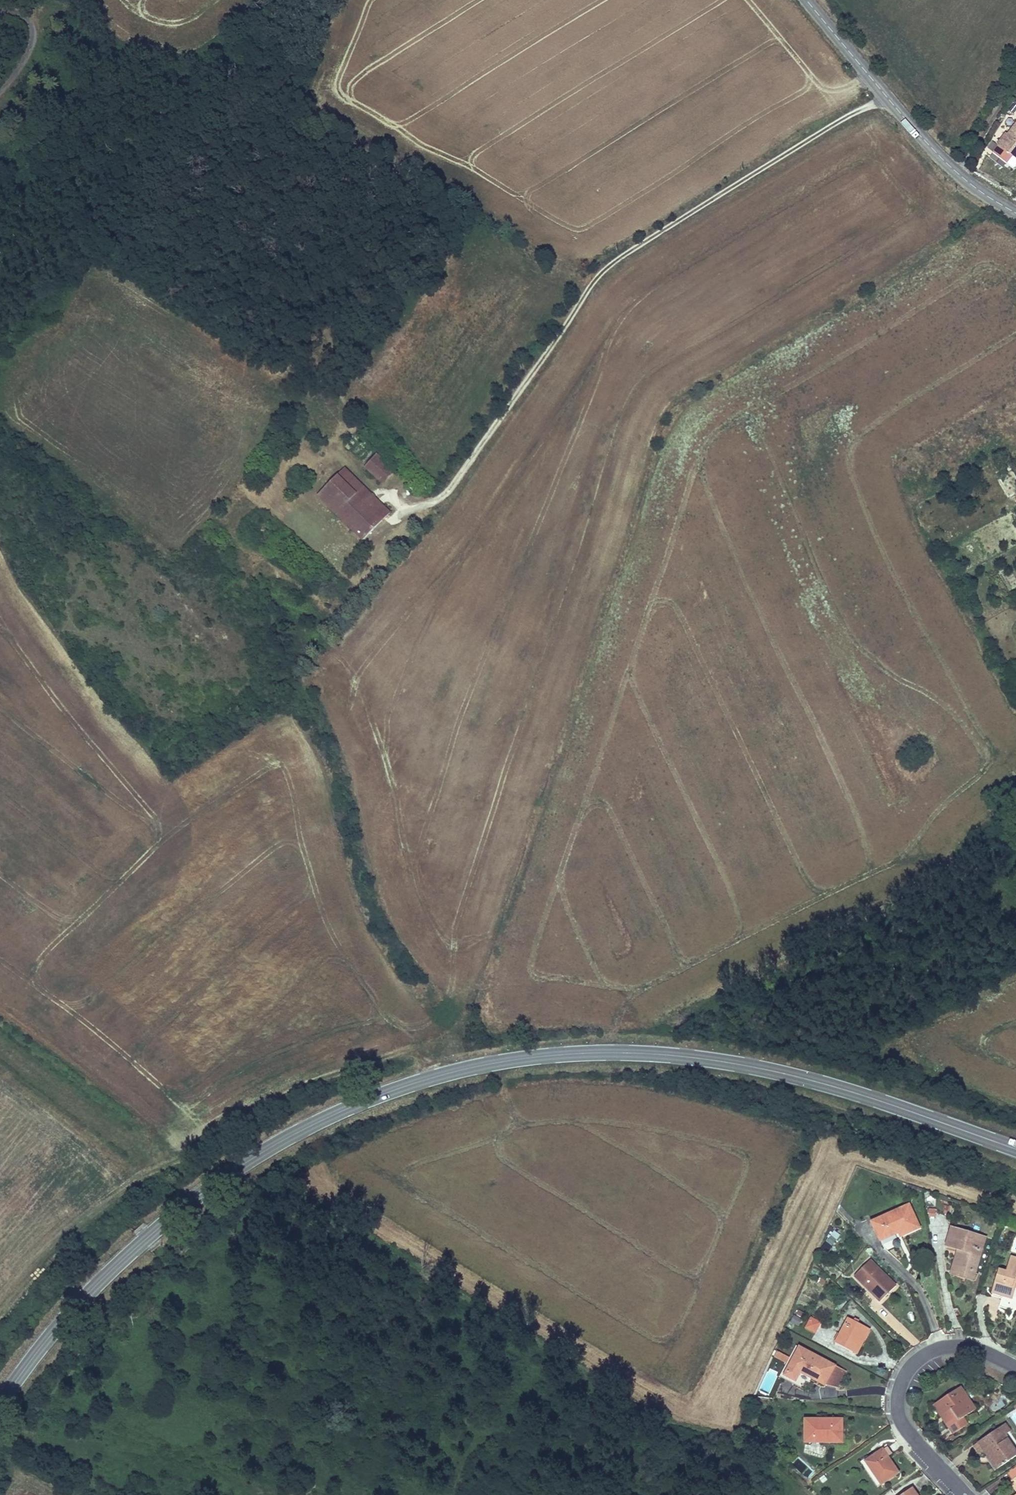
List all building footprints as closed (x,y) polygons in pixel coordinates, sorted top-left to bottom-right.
[(1006,135),(1003,132),(994,144),(997,146),(991,153),(1004,164),(1010,156),(1015,150),(1015,151),(1015,121),(1006,135)] [(381,485),(393,472),(376,456),(364,469),(381,485)] [(363,542),(384,520),(349,486),(356,479),(345,469),(317,498),(326,507),(334,500),(356,521),(348,529),(363,542)] [(384,520),(391,513),(356,479),(349,486),(384,520)] [(348,529),(356,521),(334,500),(326,507),(348,529)] [(918,1228),(909,1206),(872,1222),(880,1240),(895,1234),(894,1232),(898,1230),(900,1236),(918,1228)] [(985,1238),(951,1228),(946,1246),(958,1250),(951,1274),(973,1281),(985,1238)] [(826,1241),(831,1246),(840,1236),(835,1231),(826,1241)] [(1011,1257),(1006,1273),(999,1271),(992,1293),(1010,1298),(1011,1298),(1014,1287),(1015,1282),(1015,1259),(1011,1257)] [(896,1286),(869,1260),(854,1275),(880,1301),(896,1286)] [(1010,1298),(992,1293),(991,1297),(1001,1299),(998,1308),(1007,1310),(1010,1298)] [(820,1323),(810,1318),(805,1328),(815,1333),(820,1323)] [(866,1327),(848,1318),(835,1343),(853,1352),(865,1328),(866,1327)] [(857,1355),(870,1330),(865,1328),(853,1352),(857,1355)] [(846,1371),(799,1346),(793,1359),(784,1375),(796,1381),(800,1372),(825,1385),(837,1388),(846,1371)] [(789,1357),(777,1351),(774,1356),(787,1362),(789,1357)] [(784,1375),(793,1359),(789,1357),(787,1362),(781,1373),(784,1375)] [(975,1409),(960,1387),(950,1393),(951,1395),(938,1405),(947,1418),(944,1420),(949,1427),(953,1434),(968,1424),(963,1417),(975,1409)] [(947,1418),(938,1405),(937,1402),(933,1405),(944,1420),(947,1418)] [(842,1419),(805,1420),(805,1442),(838,1442),(838,1430),(842,1430),(842,1419)] [(1004,1435),(1010,1431),(1004,1424),(973,1445),(979,1454),(981,1452),(985,1457),(988,1456),(990,1455),(992,1458),(990,1459),(997,1469),(1015,1456),(1015,1452),(1004,1435)] [(894,1452),(889,1445),(882,1450),(887,1457),(894,1452)] [(887,1457),(882,1450),(866,1461),(881,1484),(898,1473),(887,1457)] [(992,1458),(990,1455),(988,1456),(985,1457),(994,1471),(997,1469),(990,1459),(992,1458)] [(881,1484),(866,1461),(862,1464),(877,1487),(881,1484)] [(1008,1472),(1014,1481),(1014,1480),(1015,1483),(1015,1467),(1008,1472)]
